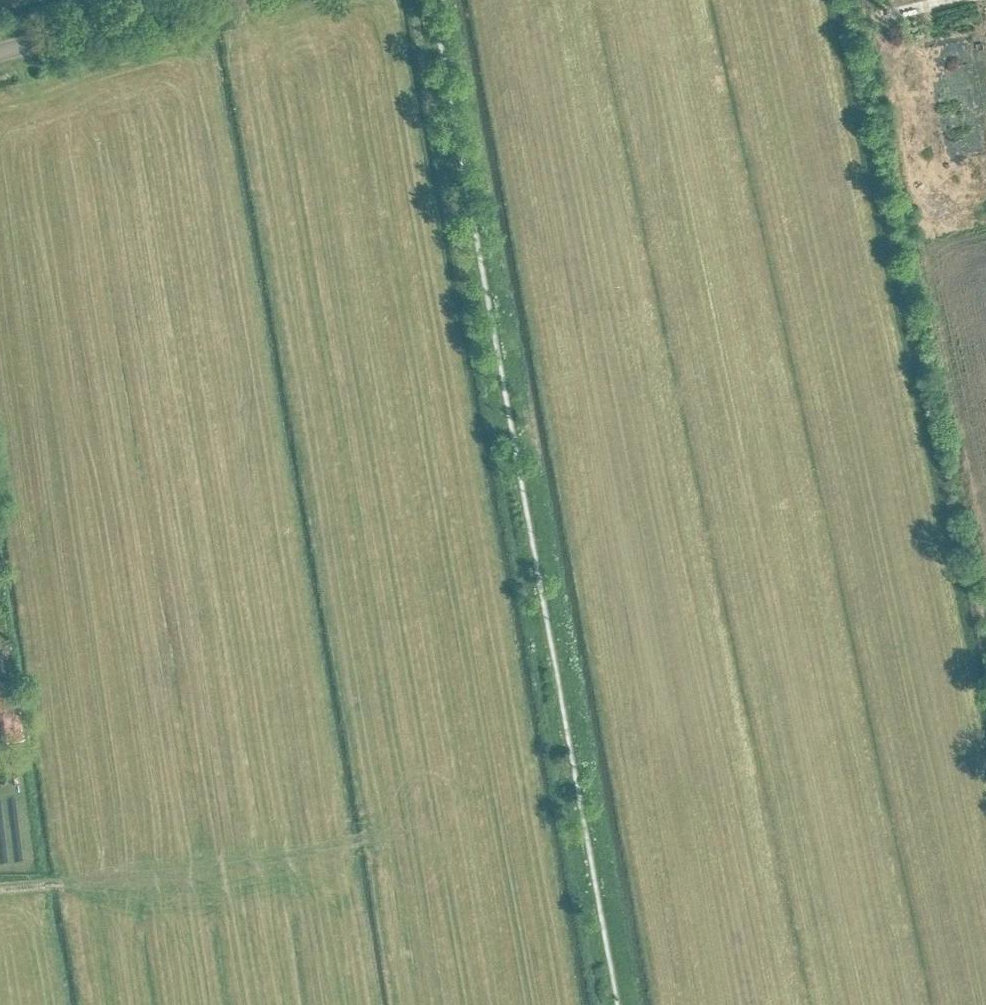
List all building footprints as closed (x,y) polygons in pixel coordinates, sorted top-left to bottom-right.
[(15,679),(0,680),(0,710),(2,724),(19,723),(15,679)]
